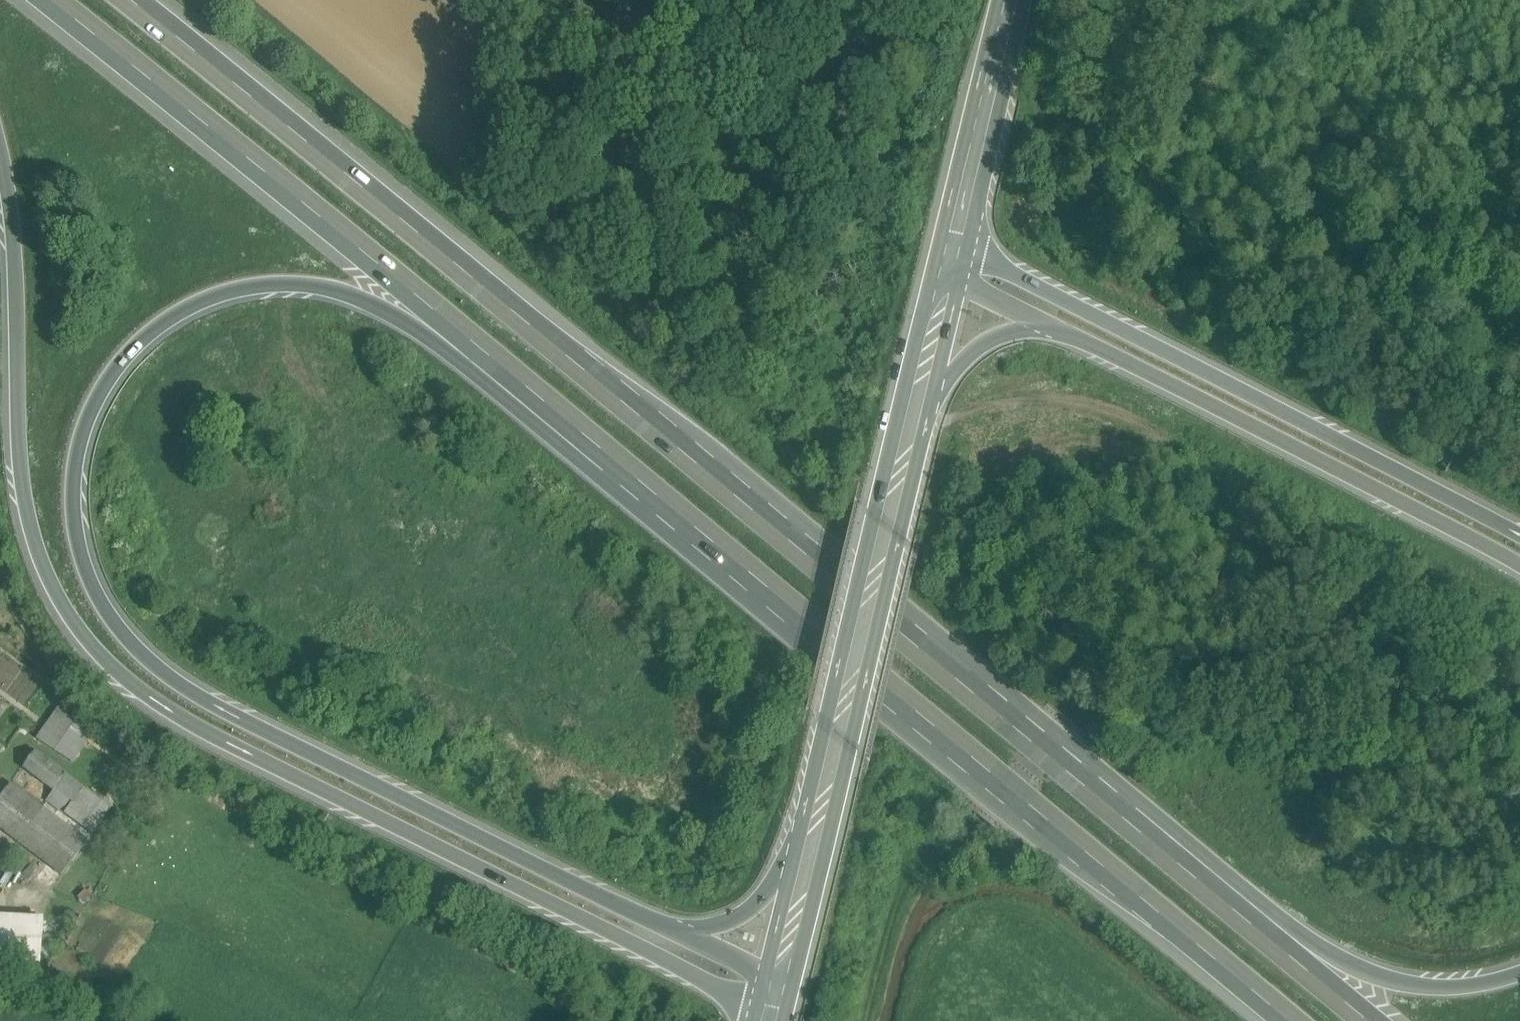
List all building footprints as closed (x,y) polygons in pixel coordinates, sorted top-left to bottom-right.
[(62,707),(39,740),(72,762),(94,730),(62,707)] [(112,808),(35,752),(25,766),(56,789),(47,800),(93,834),(112,808)] [(11,784),(0,799),(0,827),(63,874),(88,842),(11,784)] [(40,964),(43,916),(0,914),(0,962),(40,964)]
